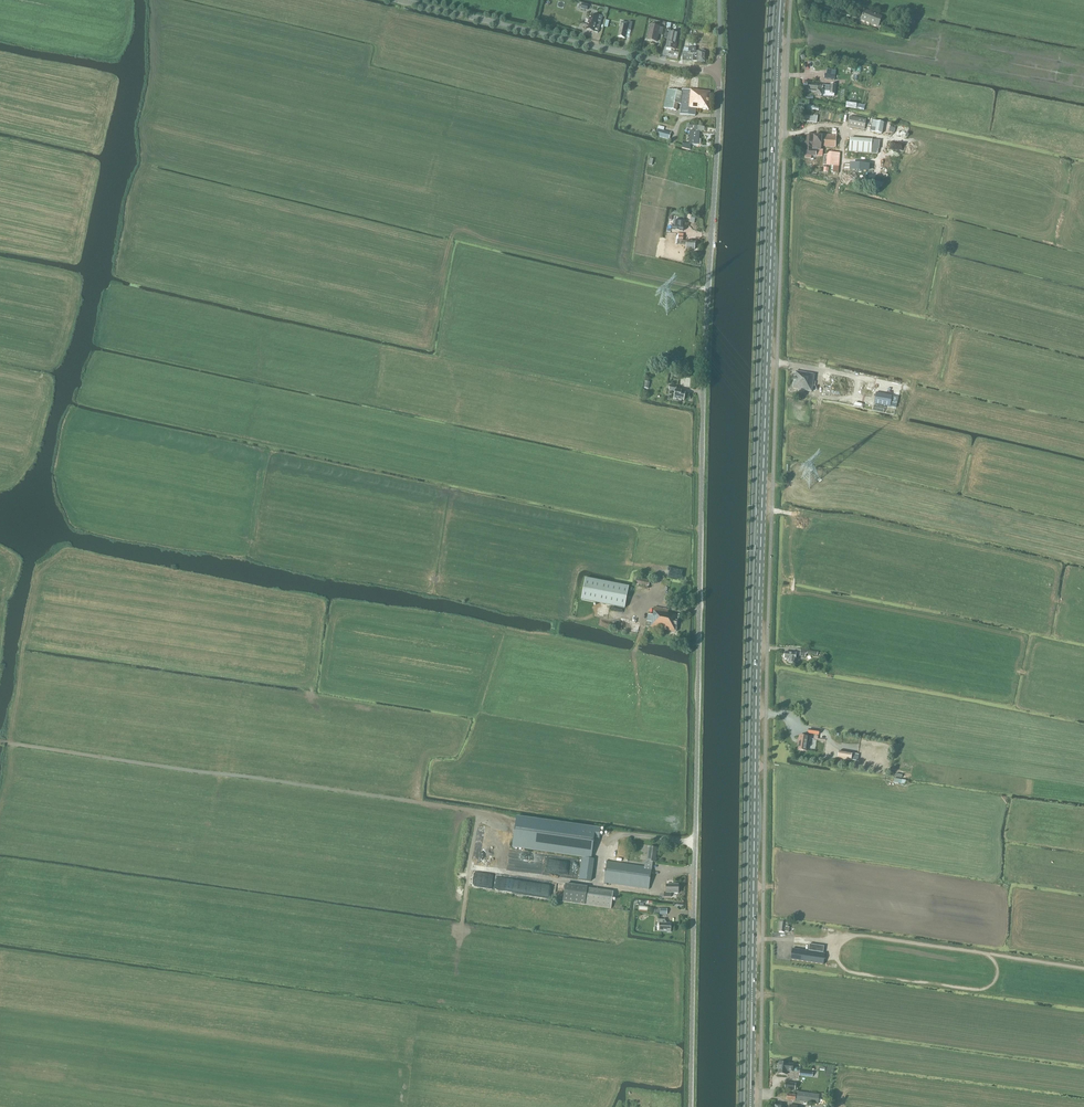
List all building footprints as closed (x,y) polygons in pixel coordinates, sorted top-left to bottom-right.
[(879,27),(883,17),(865,9),(861,20),(879,27)] [(597,18),(591,16),(587,30),(598,33),(602,17),(598,15),(597,18)] [(632,22),(628,21),(628,23),(621,22),(620,27),(618,37),(625,39),(626,31),(630,31),(632,22)] [(660,27),(650,25),(647,40),(656,42),(658,35),(662,36),(663,28),(660,28),(660,27)] [(675,50),(679,34),(670,32),(670,30),(667,29),(664,39),(668,39),(666,48),(675,50)] [(683,53),(683,61),(704,62),(705,52),(704,52),(704,50),(701,50),(701,52),(696,51),(696,47),(688,47),(688,48),(684,48),(684,53),(683,53)] [(835,80),(835,75),(834,75),(834,70),(827,69),(826,73),(824,73),(824,79),(835,80)] [(811,82),(804,81),(803,91),(810,92),(811,90),(817,91),(817,96),(822,97),(823,93),(830,94),(830,95),(834,95),(835,85),(831,85),(830,86),(811,84),(811,82)] [(695,116),(696,109),(709,110),(710,97),(710,92),(691,91),(681,89),(681,92),(668,89),(663,108),(676,111),(678,104),(680,105),(680,115),(695,116)] [(817,123),(817,117),(803,115),(802,121),(817,123)] [(865,129),(867,119),(850,116),(848,126),(865,129)] [(873,121),(872,128),(876,129),(875,133),(882,134),(884,123),(873,121)] [(698,145),(699,132),(698,132),(699,126),(689,125),(689,129),(692,129),(692,132),(690,132),(689,144),(698,145)] [(664,127),(658,126),(658,129),(656,136),(670,140),(672,132),(664,130),(664,127)] [(804,155),(805,155),(805,158),(811,159),(811,156),(816,156),(822,156),(823,151),(821,150),(821,146),(835,147),(836,147),(836,137),(837,135),(823,134),(822,136),(814,136),(814,135),(805,135),(805,150),(804,150),(804,155)] [(850,138),(849,152),(878,153),(879,150),(880,150),(880,140),(850,138)] [(824,155),(823,165),(833,166),(833,173),(838,173),(839,166),(840,153),(828,152),(827,155),(826,155),(824,155)] [(852,163),(852,171),(867,172),(867,164),(852,163)] [(671,232),(682,233),(683,229),(682,229),(683,225),(673,223),(673,227),(672,227),(671,232)] [(695,242),(681,242),(681,245),(686,246),(686,249),(695,250),(695,242)] [(812,392),(815,375),(796,371),(793,389),(812,392)] [(831,386),(833,375),(825,373),(823,385),(831,386)] [(681,400),(684,401),(685,393),(681,392),(681,391),(676,390),(676,387),(670,386),(669,391),(675,392),(674,400),(681,402),(681,400)] [(861,394),(872,397),(873,391),(862,389),(861,394)] [(876,393),(874,404),(890,407),(892,396),(876,393)] [(873,410),(883,413),(885,407),(874,405),(873,410)] [(625,608),(629,587),(586,578),(582,600),(625,608)] [(650,580),(636,578),(635,585),(649,587),(650,580)] [(676,632),(679,615),(668,613),(669,610),(655,607),(653,615),(649,614),(647,622),(652,622),(651,627),(676,632)] [(795,664),(796,654),(785,652),(784,659),(789,659),(789,663),(795,664)] [(806,751),(808,737),(800,736),(797,749),(806,751)] [(852,754),(838,752),(837,759),(851,761),(852,754)] [(517,817),(513,846),(592,858),(595,839),(599,839),(601,828),(581,825),(581,826),(517,817)] [(655,862),(657,848),(650,847),(648,863),(645,863),(645,867),(607,862),(604,883),(649,889),(653,862),(655,862)] [(582,858),(579,880),(591,881),(594,859),(582,858)] [(587,888),(565,885),(563,902),(585,905),(587,888)] [(664,897),(671,898),(671,893),(679,893),(679,885),(666,885),(666,893),(664,893),(664,897)] [(585,905),(611,909),(613,892),(587,888),(585,905)] [(658,924),(660,924),(659,932),(671,932),(671,924),(665,923),(665,920),(658,920),(658,924)] [(788,927),(788,924),(781,923),(779,932),(784,933),(785,927),(788,927)] [(824,946),(810,944),(809,951),(823,953),(824,946)] [(824,965),(825,954),(792,949),(791,960),(824,965)] [(793,1072),(794,1064),(788,1064),(788,1063),(779,1062),(778,1074),(787,1075),(787,1071),(793,1072)] [(818,1104),(820,1094),(798,1092),(797,1101),(818,1104)]
